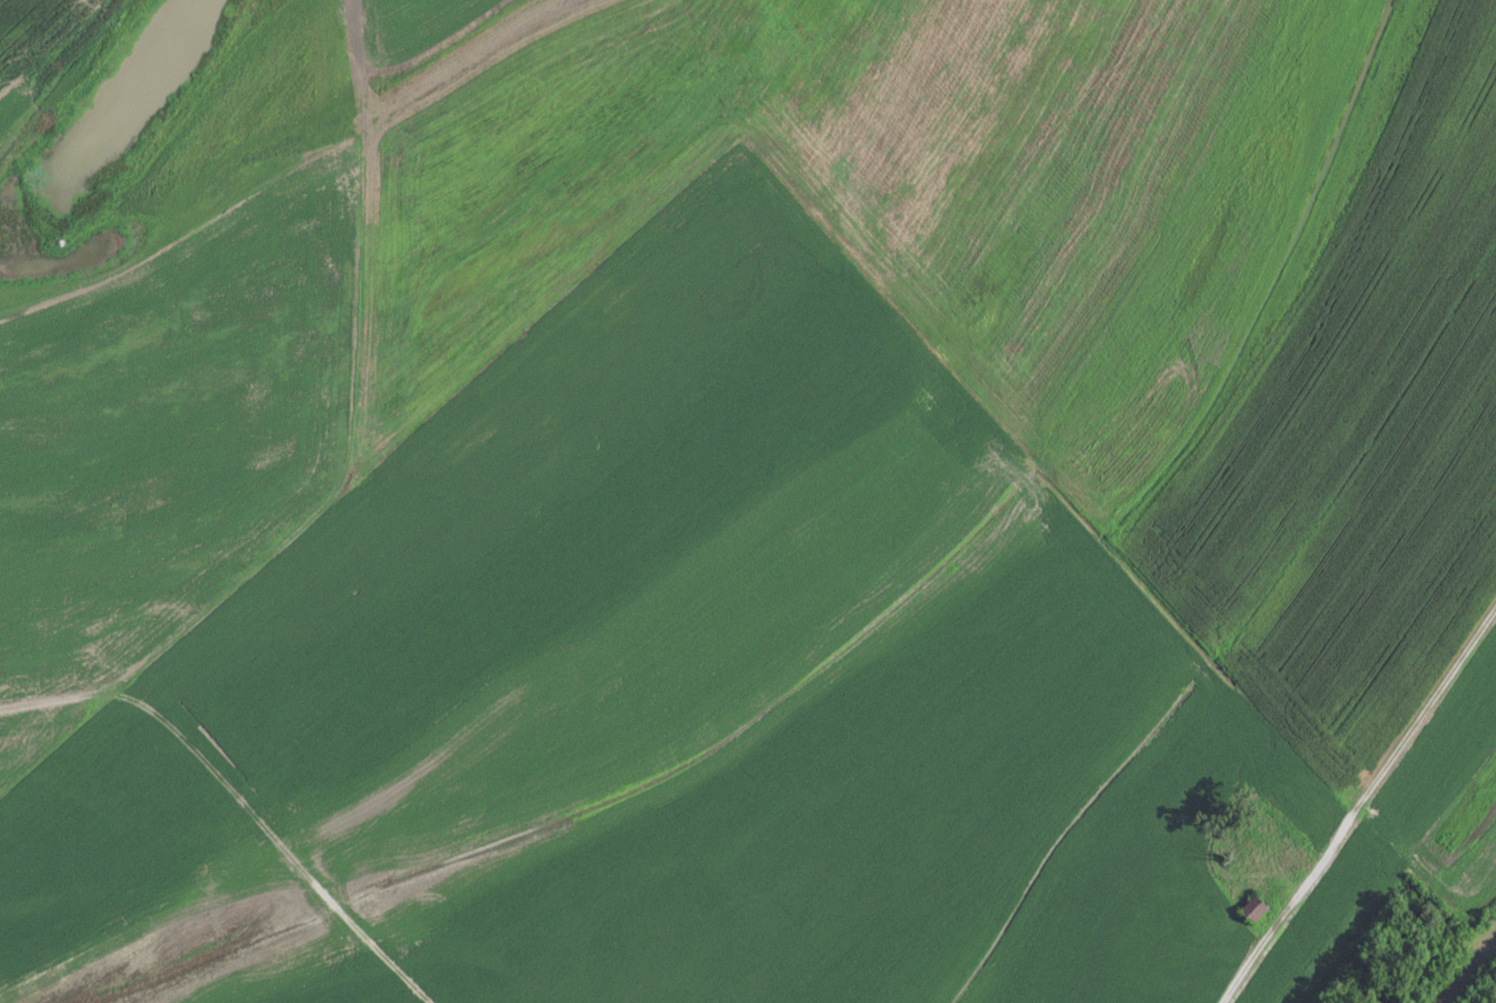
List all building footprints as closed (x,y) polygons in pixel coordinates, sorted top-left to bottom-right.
[(1240,908),(1251,920),(1267,905),(1255,893),(1240,908)]
